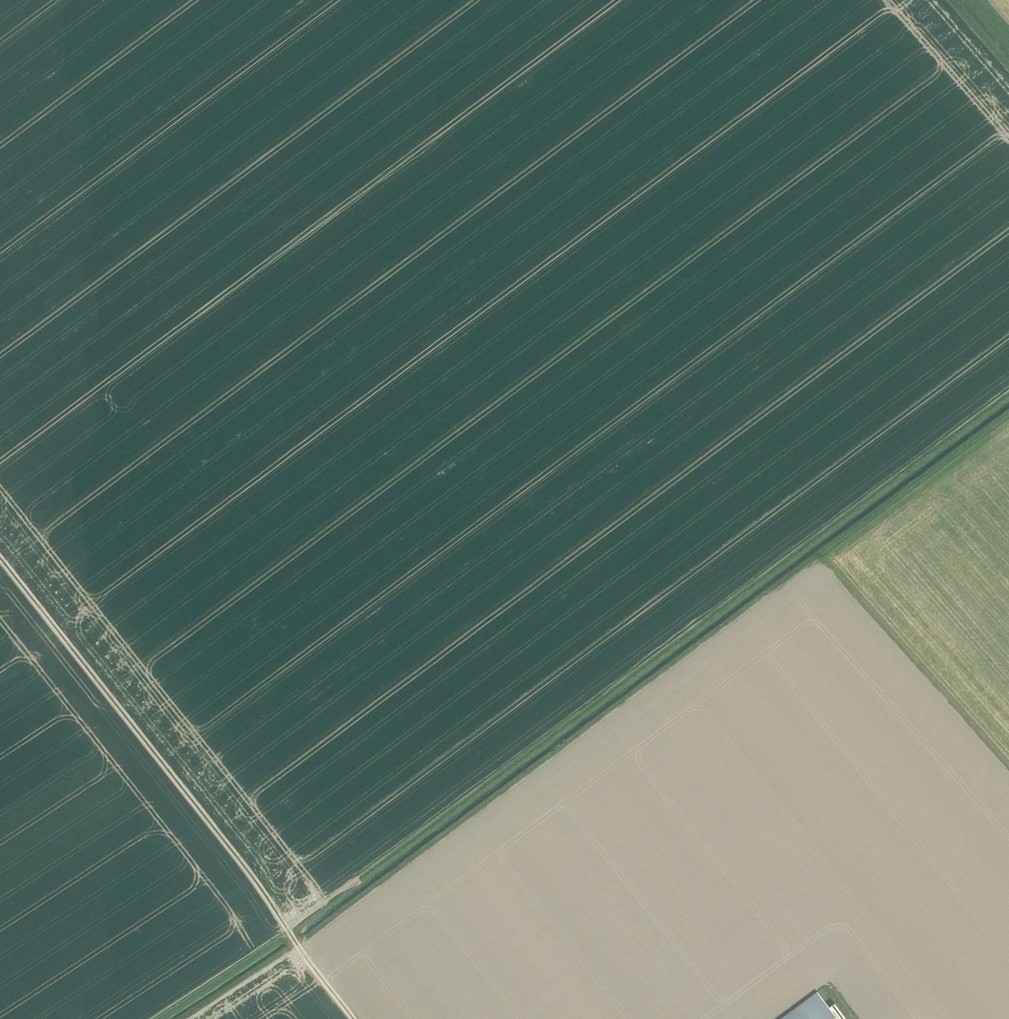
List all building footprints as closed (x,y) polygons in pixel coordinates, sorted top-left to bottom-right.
[(784,1018),(835,1018),(817,994),(784,1018)]
